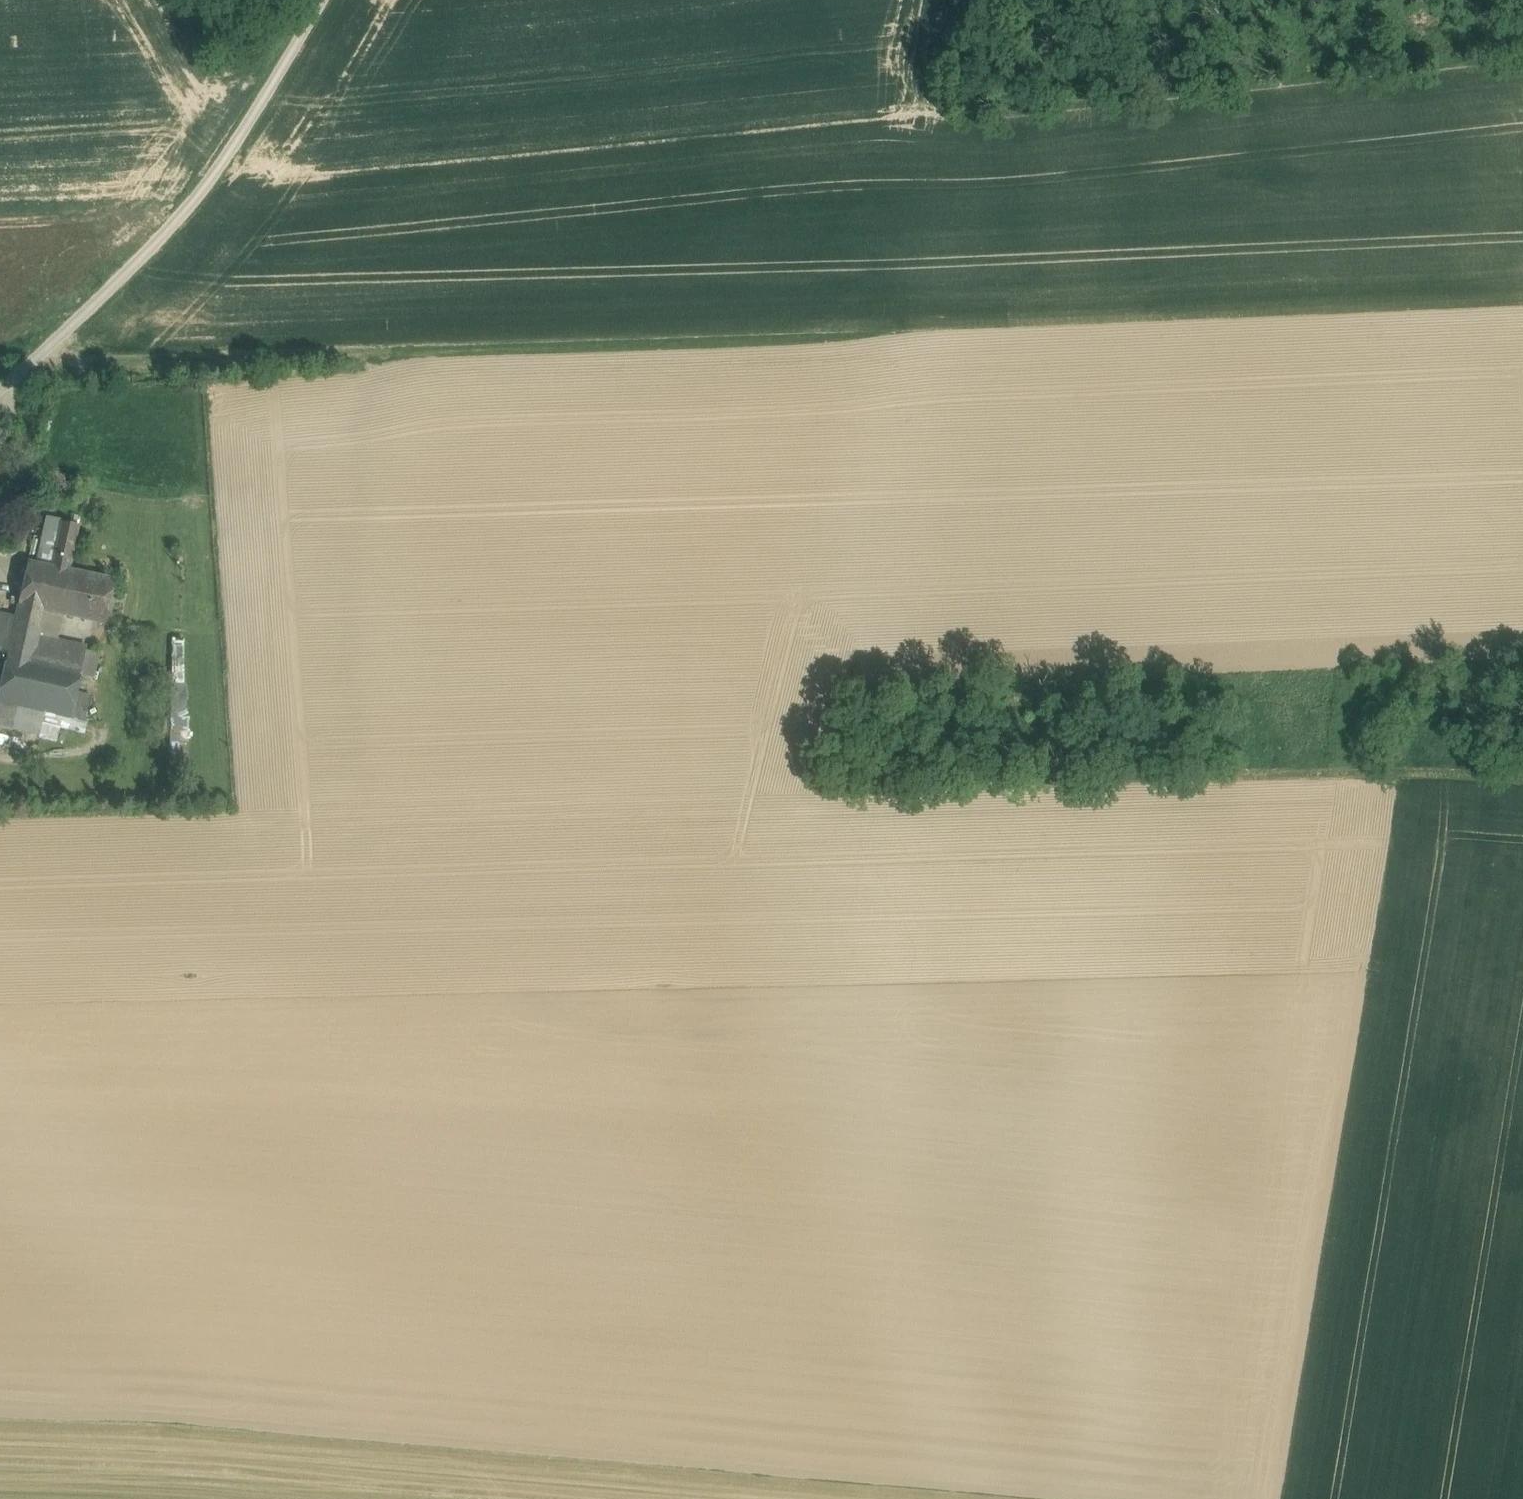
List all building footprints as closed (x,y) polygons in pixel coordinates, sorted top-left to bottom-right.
[(52,563),(62,519),(48,516),(39,561),(52,563)] [(79,522),(62,519),(52,563),(70,567),(79,522)] [(39,561),(29,559),(14,629),(40,634),(45,608),(60,611),(70,567),(52,563),(39,561)] [(115,577),(70,567),(60,611),(106,621),(115,577)] [(40,634),(14,629),(9,650),(29,654),(31,644),(38,646),(40,634)] [(73,641),(40,634),(38,646),(31,644),(29,654),(68,663),(73,641)] [(88,644),(73,641),(68,663),(83,666),(87,648),(88,644)] [(101,650),(87,648),(83,666),(82,673),(95,675),(101,650)] [(9,650),(0,695),(0,699),(50,710),(73,715),(79,689),(82,673),(83,666),(68,663),(29,654),(9,650)] [(91,691),(79,689),(73,715),(86,717),(91,691)] [(0,699),(0,719),(46,729),(50,710),(0,699)]
